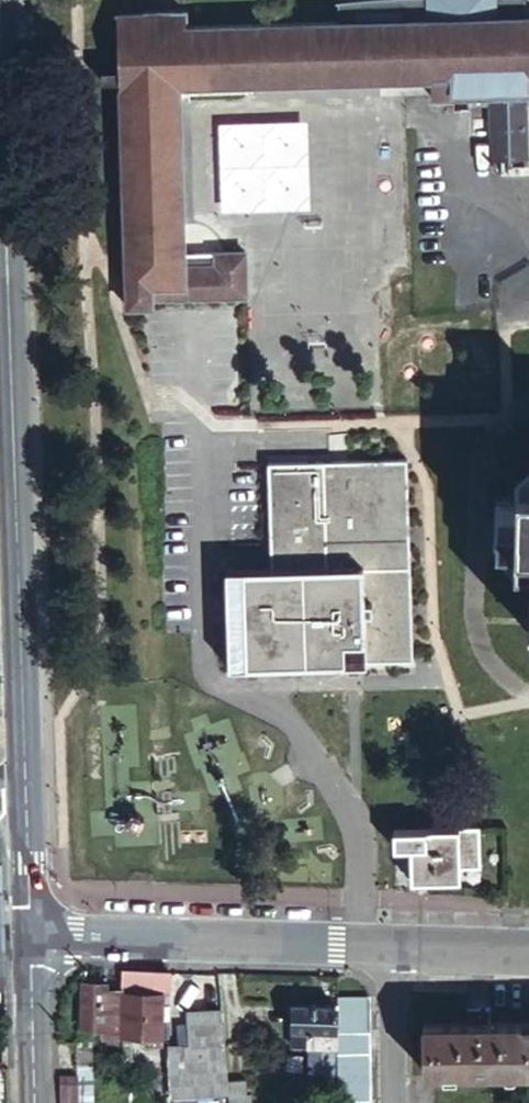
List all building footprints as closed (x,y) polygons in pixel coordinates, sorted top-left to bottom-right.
[(335,2),(335,21),(182,27),(181,12),(115,14),(126,307),(151,306),(151,299),(245,296),(243,253),(214,254),(214,266),(187,267),(179,87),(286,84),(430,79),(432,96),(469,95),(469,103),(489,103),(491,157),(526,156),(524,104),(528,104),(528,13),(524,13),(523,0),(357,0),(335,2)] [(307,461),(328,460),(328,452),(306,453),(307,461)] [(231,665),(411,657),(404,457),(328,460),(307,461),(268,462),(272,569),(227,572),(231,665)] [(515,475),(514,494),(496,493),(495,517),(495,532),(495,536),(497,536),(512,553),(512,556),(528,556),(528,475),(515,475)] [(474,827),(444,828),(445,878),(449,877),(449,867),(455,866),(476,866),(474,827)] [(444,828),(390,830),(390,846),(406,845),(407,880),(445,878),(444,828)] [(172,975),(124,972),(123,993),(122,1035),(124,1061),(132,1061),(130,1035),(143,1035),(164,1035),(165,1014),(171,1014),(172,975)] [(122,1035),(123,993),(108,992),(108,987),(85,986),(84,1030),(103,1029),(103,1035),(122,1035)] [(369,999),(340,1000),(340,1033),(370,1034),(369,999)] [(472,1009),(472,1023),(490,1023),(490,1008),(472,1009)] [(341,1050),(340,1033),(339,1033),(339,1009),(296,1009),(297,1051),(341,1050)] [(230,1095),(223,1012),(190,1015),(194,1049),(172,1051),(171,1070),(174,1100),(230,1095)] [(490,1023),(472,1023),(425,1024),(426,1070),(528,1068),(528,1022),(490,1023)] [(370,1034),(340,1033),(341,1050),(341,1053),(369,1053),(370,1034)] [(163,1045),(164,1035),(143,1035),(142,1044),(163,1045)] [(76,1057),(76,1074),(92,1074),(91,1044),(76,1044),(76,1057)] [(369,1053),(341,1053),(341,1102),(370,1102),(369,1053)] [(77,1093),(92,1093),(92,1074),(76,1074),(63,1074),(64,1102),(77,1102),(77,1093)] [(229,1081),(230,1095),(231,1102),(249,1102),(247,1080),(229,1081)] [(77,1093),(77,1102),(93,1102),(92,1093),(77,1093)]
